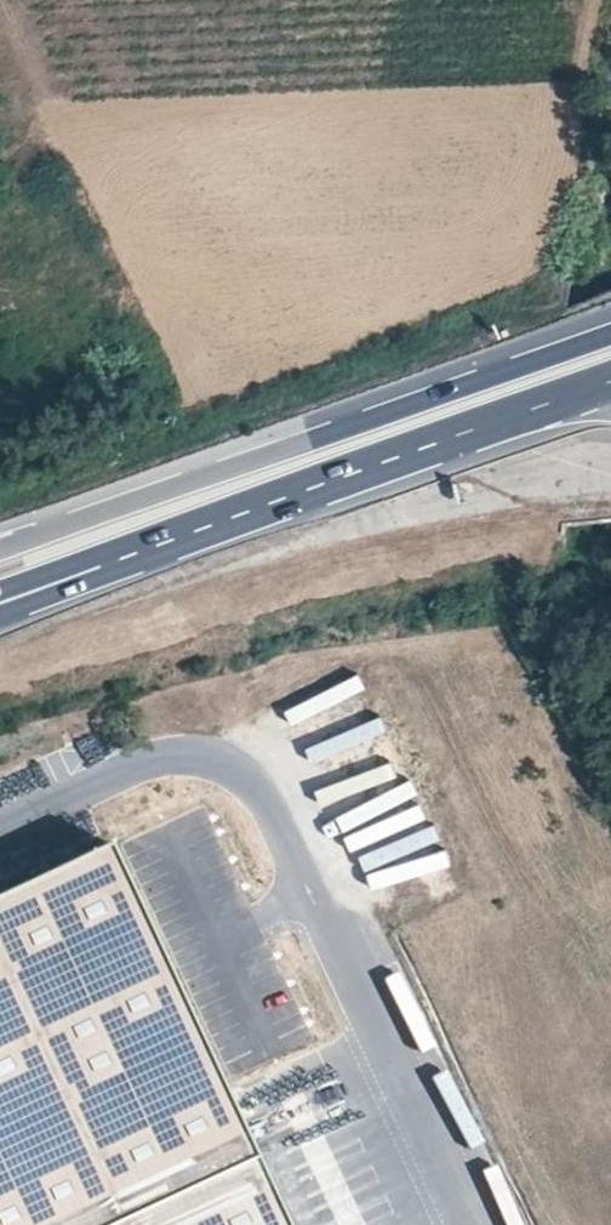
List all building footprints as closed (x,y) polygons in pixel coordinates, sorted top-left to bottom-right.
[(98,833),(0,879),(0,1224),(283,1224),(98,833)]
